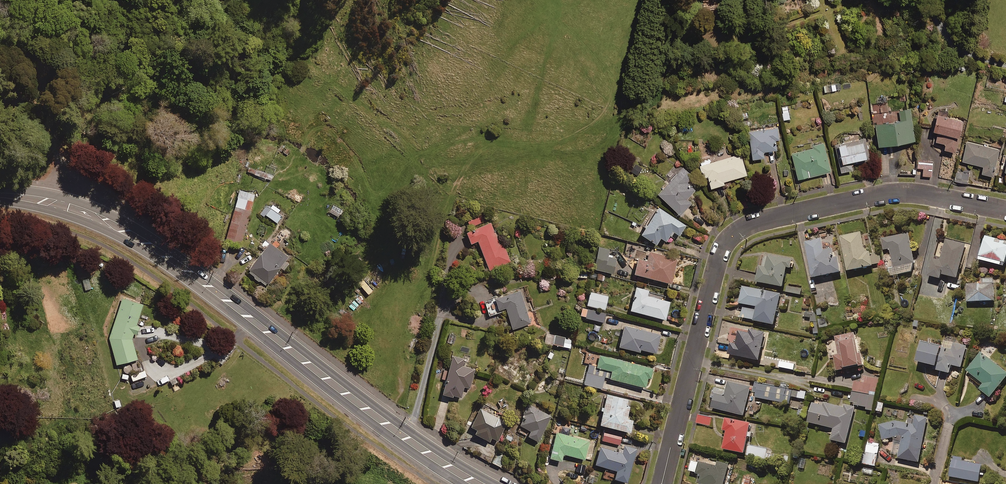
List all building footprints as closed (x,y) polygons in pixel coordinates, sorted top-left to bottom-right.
[(837,91),(836,85),(824,87),(825,93),(837,91)] [(902,123),(876,125),(878,147),(916,143),(913,112),(901,113),(902,123)] [(964,123),(938,116),(934,133),(937,134),(935,142),(947,145),(946,151),(956,154),(964,123)] [(779,141),(778,128),(750,131),(753,161),(765,159),(764,153),(777,151),(776,141),(779,141)] [(870,159),(866,139),(837,145),(842,173),(853,171),(852,163),(870,159)] [(1000,151),(968,143),(963,163),(985,168),(983,175),(993,178),(1000,151)] [(831,173),(824,144),(813,146),(814,149),(793,154),(799,181),(831,173)] [(747,177),(741,155),(711,164),(710,160),(699,163),(704,179),(709,178),(712,190),(725,186),(724,183),(747,177)] [(933,164),(918,163),(918,168),(924,169),(923,177),(932,177),(933,164)] [(693,177),(683,168),(659,195),(681,216),(692,204),(687,200),(696,191),(688,183),(693,177)] [(970,174),(958,173),(957,184),(968,185),(970,174)] [(254,195),(239,190),(224,246),(239,250),(254,195)] [(270,209),(266,206),(259,215),(264,218),(265,216),(276,224),(281,218),(277,215),(279,212),(272,206),(270,209)] [(686,226),(659,209),(640,237),(655,247),(659,240),(665,244),(672,234),(678,238),(686,226)] [(484,222),(480,214),(466,221),(470,228),(484,222)] [(498,245),(489,225),(465,235),(470,246),(477,243),(489,272),(510,263),(501,243),(498,245)] [(867,257),(862,234),(842,239),(850,275),(882,268),(879,254),(867,257)] [(915,260),(909,235),(883,241),(886,252),(892,251),(895,268),(890,269),(892,279),(916,274),(913,261),(915,260)] [(824,248),(834,246),(832,237),(822,239),(822,241),(806,245),(813,281),(842,275),(840,261),(835,262),(833,252),(825,253),(824,248)] [(986,238),(980,264),(1005,270),(1005,243),(986,238)] [(967,244),(948,240),(943,263),(935,262),(931,279),(943,282),(944,278),(959,281),(967,244)] [(280,269),(283,272),(287,265),(285,263),(288,259),(264,241),(260,247),(265,251),(248,272),(266,286),(280,269)] [(609,250),(599,248),(593,271),(612,275),(616,261),(607,259),(609,250)] [(677,262),(649,255),(647,264),(638,261),(634,277),(670,286),(677,262)] [(793,262),(763,257),(758,285),(784,290),(788,270),(792,271),(793,262)] [(995,280),(983,281),(983,286),(968,286),(969,305),(996,304),(995,280)] [(802,288),(788,286),(787,294),(801,296),(802,288)] [(782,296),(743,288),(739,306),(743,307),(741,318),(756,322),(755,324),(775,328),(782,296)] [(648,292),(636,289),(630,313),(665,322),(669,304),(647,298),(648,292)] [(530,325),(519,292),(484,304),(489,318),(506,312),(512,331),(530,325)] [(608,297),(589,293),(586,307),(604,311),(608,297)] [(138,361),(133,340),(134,336),(138,337),(141,327),(138,326),(144,305),(123,299),(111,338),(117,366),(138,361)] [(605,315),(582,309),(580,318),(603,324),(605,315)] [(660,337),(623,328),(618,349),(639,354),(640,352),(655,355),(660,337)] [(767,336),(751,332),(750,336),(740,334),(737,347),(733,346),(730,358),(761,364),(767,336)] [(570,339),(547,334),(545,345),(568,349),(570,339)] [(838,374),(865,371),(863,354),(859,354),(857,336),(828,339),(831,357),(836,357),(838,374)] [(968,350),(955,346),(953,354),(924,347),(918,366),(941,372),(940,374),(951,377),(953,368),(963,371),(968,350)] [(982,356),(968,373),(986,387),(982,393),(993,401),(1005,384),(1005,374),(982,356)] [(653,371),(598,357),(596,368),(588,366),(583,386),(601,390),(604,380),(645,390),(647,380),(650,381),(653,371)] [(463,360),(452,358),(449,372),(443,371),(441,379),(446,381),(443,397),(460,401),(463,388),(470,390),(474,371),(462,368),(463,360)] [(876,399),(880,379),(867,377),(865,384),(856,382),(853,394),(876,399)] [(727,393),(715,390),(712,402),(715,403),(713,411),(745,418),(752,390),(729,385),(727,393)] [(754,399),(791,406),(793,399),(805,402),(807,395),(757,385),(754,399)] [(876,399),(853,394),(851,405),(868,409),(868,411),(873,412),(876,399)] [(630,402),(607,396),(599,428),(629,436),(632,423),(626,422),(630,402)] [(825,407),(814,404),(809,425),(836,432),(833,443),(848,447),(856,410),(842,407),(841,409),(826,405),(825,407)] [(885,405),(879,404),(877,413),(883,415),(885,405)] [(518,428),(521,429),(518,435),(526,439),(528,433),(530,433),(527,439),(538,444),(551,417),(528,406),(518,428)] [(506,425),(480,411),(470,429),(477,433),(474,437),(489,444),(491,440),(497,443),(506,425)] [(713,418),(699,415),(697,425),(711,427),(713,418)] [(907,416),(905,424),(896,422),(881,428),(885,442),(894,439),(902,441),(899,462),(922,466),(929,420),(907,416)] [(727,421),(724,433),(729,435),(724,452),(744,457),(751,426),(727,421)] [(621,437),(604,433),(602,442),(619,446),(621,437)] [(589,443),(556,434),(549,461),(561,464),(563,456),(584,462),(589,443)] [(880,445),(869,443),(865,467),(877,469),(880,445)] [(624,447),(622,456),(600,449),(595,467),(616,473),(613,481),(623,483),(627,483),(636,451),(624,447)] [(504,462),(496,458),(492,464),(500,468),(504,462)] [(954,459),(950,479),(973,483),(980,483),(984,467),(962,463),(963,460),(954,459)] [(694,464),(691,474),(702,477),(701,483),(725,483),(729,467),(719,464),(718,469),(694,464)]
